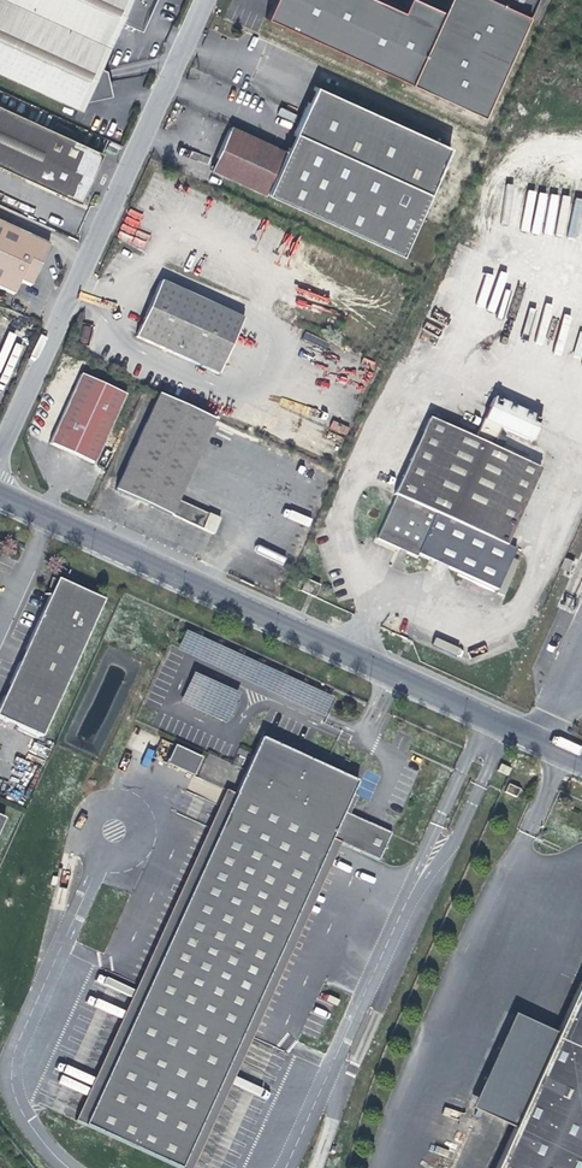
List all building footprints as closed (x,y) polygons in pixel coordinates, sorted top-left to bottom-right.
[(79,113),(83,104),(88,93),(106,90),(103,71),(99,70),(121,23),(142,33),(157,0),(0,0),(0,76),(79,113)] [(517,12),(518,13),(524,0),(434,0),(431,6),(418,0),(395,0),(392,7),(378,0),(261,0),(256,10),(473,112),(517,12)] [(441,143),(305,80),(275,146),(219,121),(198,166),(254,191),(254,190),(390,253),(441,143)] [(69,197),(92,148),(0,107),(0,165),(69,197)] [(0,290),(6,276),(16,281),(35,238),(0,222),(0,290)] [(161,280),(136,334),(220,372),(245,317),(161,280)] [(67,369),(35,437),(82,459),(112,390),(67,369)] [(170,489),(185,454),(202,415),(187,408),(147,390),(107,480),(145,498),(153,501),(163,506),(163,505),(205,523),(212,508),(170,489)] [(409,548),(480,580),(487,583),(506,543),(496,539),(532,461),(484,439),(493,420),(523,434),(533,413),(484,391),(466,431),(420,409),(384,486),(386,487),(366,532),(407,552),(409,548)] [(333,421),(330,428),(345,435),(348,428),(333,421)] [(567,557),(560,553),(555,564),(561,567),(567,557)] [(53,582),(0,697),(0,723),(36,739),(98,603),(53,582)] [(336,697),(188,630),(180,648),(327,715),(336,697)] [(436,639),(434,644),(457,654),(459,648),(436,639)] [(242,692),(196,672),(183,702),(228,723),(242,692)] [(255,741),(229,798),(79,1130),(163,1167),(173,1167),(323,842),(326,843),(329,835),(358,849),(355,857),(372,865),(385,837),(367,829),(364,836),(334,823),(346,798),(352,786),(275,750),(270,748),(255,741)] [(196,761),(169,748),(161,767),(187,779),(196,761)] [(509,784),(506,793),(518,796),(520,787),(509,784)] [(229,798),(217,792),(68,1124),(79,1130),(229,798)] [(352,800),(346,798),(334,823),(364,836),(367,829),(344,818),(352,800)] [(358,849),(329,835),(326,843),(335,847),(355,857),(358,849)] [(335,847),(326,843),(323,842),(173,1167),(187,1167),(335,847)] [(560,1033),(516,1127),(496,1167),(581,1167),(581,987),(560,1033)] [(471,1109),(516,1127),(560,1033),(517,1016),(471,1109)]
